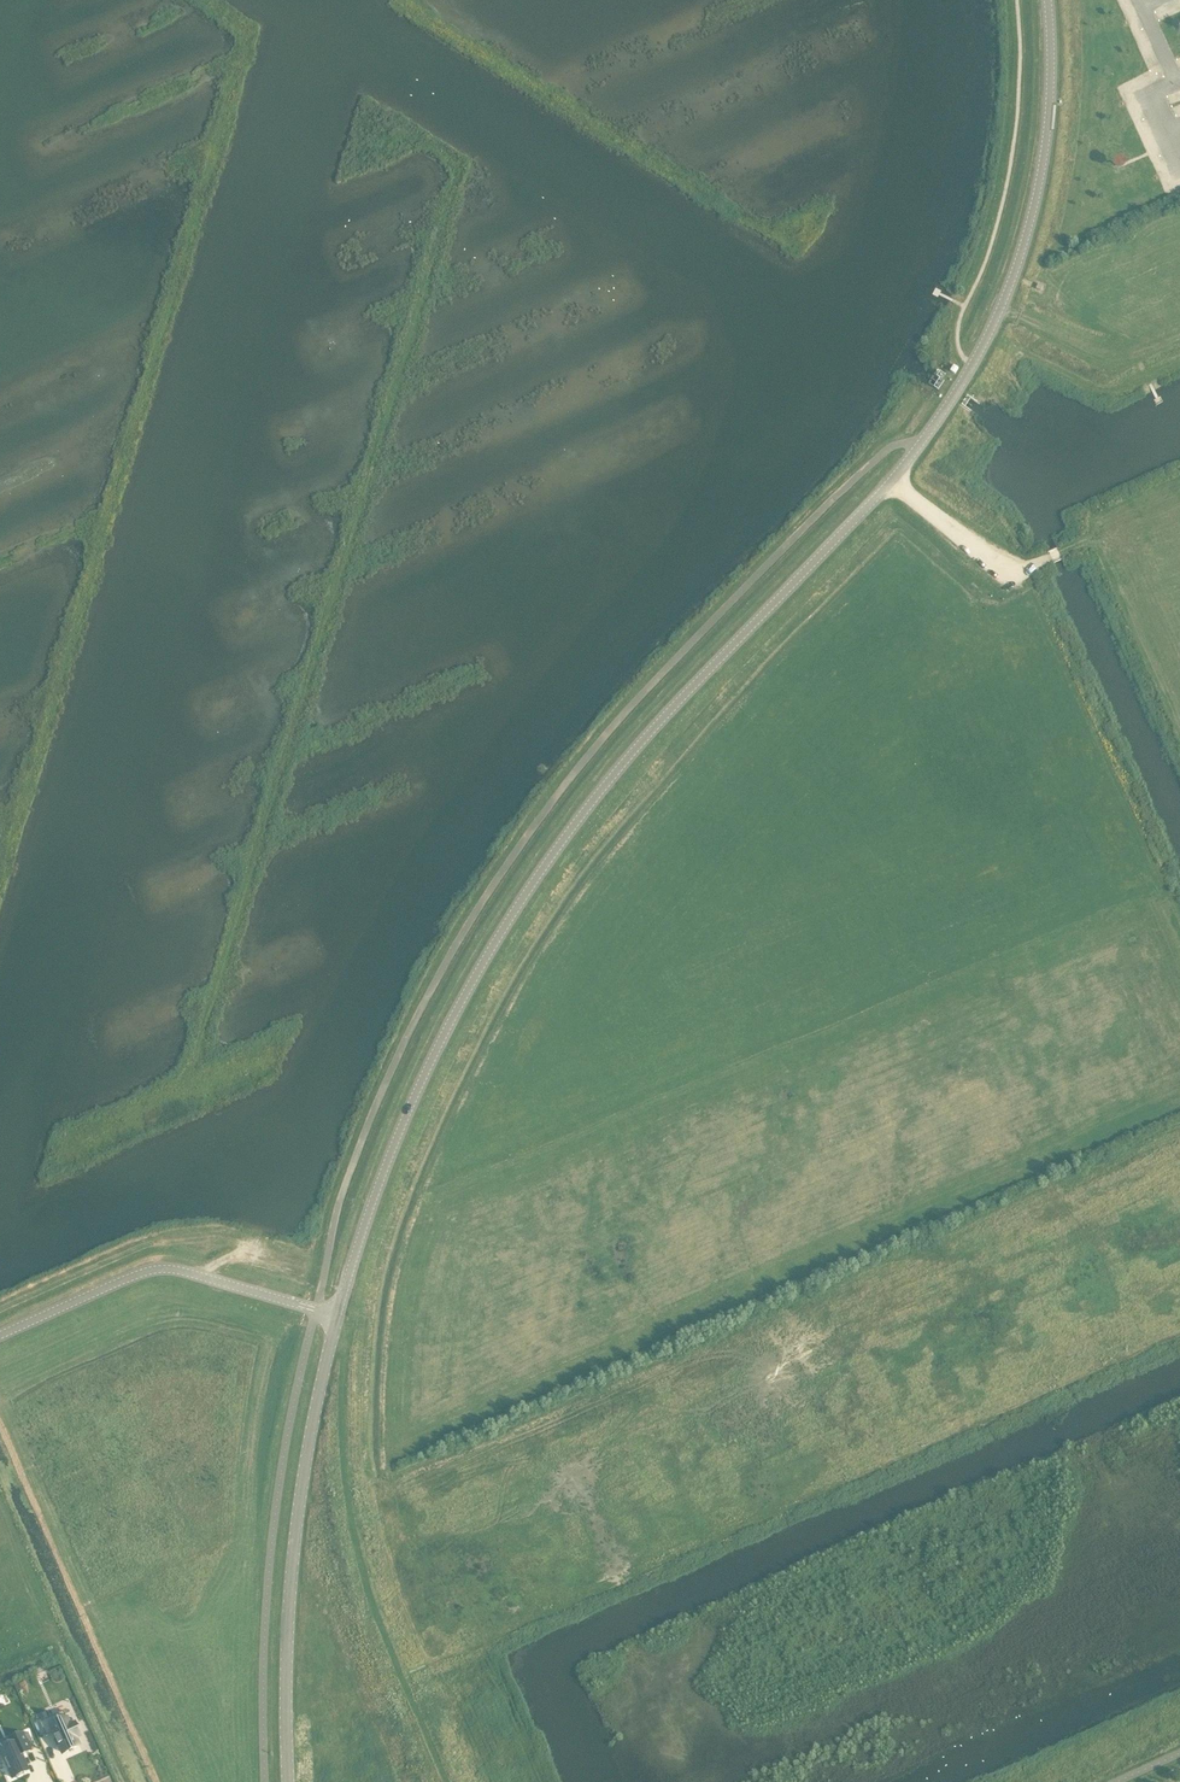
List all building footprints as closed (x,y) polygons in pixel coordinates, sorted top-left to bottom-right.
[(955,374),(958,368),(954,365),(950,371),(955,374)] [(64,1711),(40,1722),(46,1736),(54,1733),(56,1737),(55,1738),(59,1746),(60,1745),(63,1753),(80,1746),(76,1738),(80,1736),(75,1723),(70,1725),(64,1711)] [(13,1745),(0,1751),(4,1759),(3,1760),(8,1770),(8,1769),(12,1778),(18,1775),(18,1776),(25,1773),(24,1772),(28,1771),(24,1761),(21,1755),(31,1750),(23,1734),(11,1739),(13,1745)]
